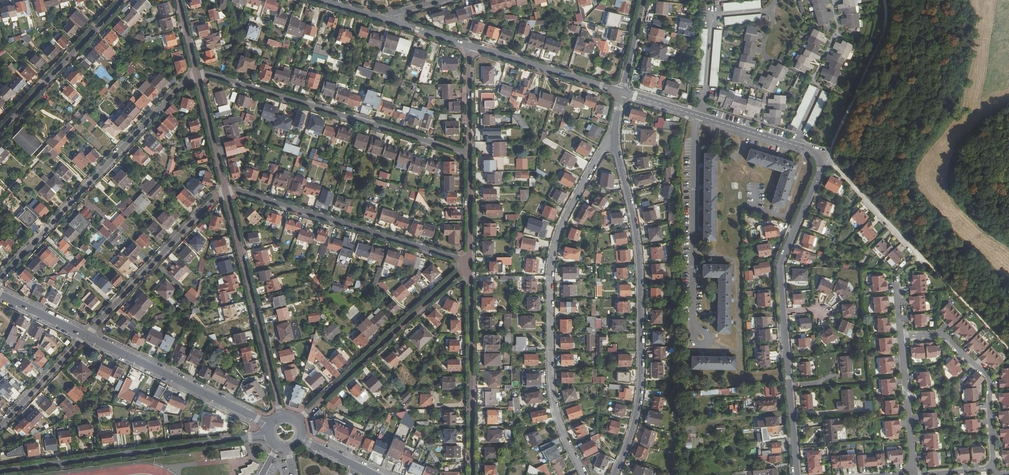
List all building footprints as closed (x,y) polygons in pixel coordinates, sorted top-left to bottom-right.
[(132,8),(139,14),(150,3),(147,0),(139,0),(132,8)] [(198,0),(191,0),(192,3),(190,4),(191,8),(200,6),(198,0)] [(499,0),(492,0),(489,1),(492,10),(501,8),(499,0)] [(501,8),(511,6),(511,5),(516,3),(515,0),(499,0),(501,8)] [(623,0),(616,0),(614,7),(618,8),(617,11),(627,13),(628,9),(626,8),(627,4),(623,3),(623,0)] [(761,7),(760,0),(756,0),(738,2),(737,0),(733,0),(733,2),(722,3),(723,11),(761,7)] [(818,26),(822,24),(824,32),(831,30),(828,19),(833,17),(831,11),(826,12),(824,5),(829,3),(828,0),(811,0),(818,26)] [(842,0),(843,4),(837,5),(838,11),(843,11),(844,14),(846,14),(846,18),(841,19),(842,25),(847,25),(848,32),(854,31),(854,28),(859,27),(858,20),(857,13),(855,13),(854,6),(853,0),(842,0)] [(24,1),(16,3),(18,12),(26,10),(24,1)] [(170,13),(167,2),(158,5),(161,15),(170,13)] [(655,15),(668,16),(669,3),(657,2),(655,15)] [(482,3),(470,6),(471,12),(472,14),(479,12),(481,11),(484,11),(482,3)] [(2,18),(4,18),(9,16),(9,17),(17,16),(14,6),(11,7),(10,5),(3,7),(3,8),(0,9),(0,11),(2,18)] [(458,21),(472,17),(472,14),(471,12),(470,6),(464,8),(464,9),(456,11),(456,14),(458,21)] [(70,16),(68,19),(70,21),(77,27),(78,28),(80,26),(82,27),(88,21),(74,8),(68,15),(70,16)] [(131,11),(123,20),(131,27),(141,16),(139,14),(132,8),(130,10),(131,11)] [(283,10),(278,8),(273,22),(285,26),(288,15),(282,13),(283,10)] [(211,21),(226,17),(221,11),(216,13),(217,16),(216,17),(215,13),(214,13),(214,9),(209,10),(208,10),(211,21)] [(446,12),(446,11),(437,13),(437,14),(431,15),(433,21),(439,20),(439,23),(441,24),(445,23),(445,24),(454,22),(458,21),(456,14),(451,15),(450,11),(446,12)] [(610,27),(615,28),(618,16),(611,14),(609,23),(611,24),(610,27)] [(723,17),(724,26),(753,23),(752,27),(746,25),(743,40),(745,41),(742,55),(741,54),(738,68),(734,67),(732,82),(742,84),(743,80),(748,81),(750,74),(744,73),(745,70),(749,70),(750,67),(753,68),(754,64),(756,65),(756,61),(751,60),(751,56),(754,57),(754,53),(759,54),(761,48),(755,46),(756,43),(754,42),(755,39),(760,40),(762,33),(756,32),(758,22),(767,21),(767,15),(761,15),(761,14),(723,17)] [(172,28),(170,17),(159,20),(161,30),(172,28)] [(337,19),(329,17),(327,26),(334,28),(337,19)] [(300,21),(291,18),(286,33),(301,37),(305,24),(300,22),(300,21)] [(477,22),(478,19),(473,19),(469,31),(480,35),(484,25),(477,22)] [(689,26),(689,24),(691,24),(692,20),(690,20),(679,19),(678,27),(681,27),(685,28),(685,25),(689,26)] [(127,27),(120,20),(114,28),(120,34),(127,27)] [(526,25),(528,20),(520,20),(518,26),(519,26),(517,35),(522,36),(522,34),(527,36),(530,27),(530,26),(526,25)] [(77,27),(70,21),(62,30),(70,37),(73,33),(72,32),(74,31),(77,27)] [(248,25),(244,36),(253,39),(257,40),(260,29),(259,28),(260,24),(250,21),(249,25),(248,25)] [(207,24),(197,27),(200,37),(203,36),(209,35),(207,24)] [(317,28),(307,25),(304,34),(314,37),(317,28)] [(496,39),(499,30),(488,26),(485,36),(496,39)] [(367,37),(369,29),(361,27),(360,29),(359,29),(358,32),(359,32),(359,35),(367,37)] [(653,43),(659,45),(660,38),(662,38),(664,31),(660,30),(653,28),(651,27),(649,32),(648,35),(649,36),(647,42),(653,43)] [(619,43),(622,31),(612,28),(609,40),(619,43)] [(349,44),(352,33),(340,29),(336,40),(349,44)] [(511,32),(502,29),(499,39),(509,42),(511,32)] [(722,30),(714,29),(709,87),(717,87),(722,30)] [(821,38),(823,34),(813,29),(807,42),(808,43),(802,56),(801,55),(794,68),(803,73),(805,69),(809,71),(810,68),(812,69),(813,66),(808,63),(810,60),(812,61),(814,57),(818,60),(822,54),(816,51),(818,48),(817,47),(818,44),(823,46),(826,40),(821,38)] [(117,37),(111,30),(107,35),(106,34),(103,37),(110,44),(117,37)] [(165,48),(166,50),(174,48),(174,45),(176,44),(174,34),(173,34),(173,32),(164,34),(167,47),(165,48)] [(205,39),(206,43),(219,40),(220,39),(218,32),(209,35),(203,36),(204,40),(205,39)] [(63,35),(61,33),(55,40),(57,42),(63,35)] [(143,44),(144,39),(138,33),(135,37),(143,44)] [(380,48),(383,36),(379,35),(371,33),(368,44),(380,48)] [(542,49),(546,39),(546,37),(532,33),(528,45),(535,47),(539,48),(539,49),(542,50),(542,49)] [(22,37),(21,38),(27,43),(32,39),(28,34),(22,37)] [(63,48),(70,41),(63,35),(57,42),(63,48)] [(396,50),(399,39),(388,35),(384,47),(396,50)] [(583,39),(578,37),(574,49),(585,53),(585,52),(591,54),(593,46),(582,42),(583,39)] [(599,39),(591,38),(599,51),(600,51),(608,53),(609,47),(606,46),(607,43),(599,40),(599,39)] [(410,42),(399,39),(396,50),(408,54),(409,48),(408,47),(410,42)] [(557,54),(560,43),(546,39),(542,49),(557,54)] [(52,40),(49,42),(51,44),(59,51),(59,52),(62,49),(56,44),(52,40)] [(108,47),(102,40),(95,48),(101,54),(102,53),(105,50),(108,47)] [(205,47),(206,51),(221,47),(219,40),(206,43),(205,43),(206,47),(205,47)] [(846,59),(852,45),(842,40),(840,44),(835,42),(832,48),(837,50),(836,54),(834,53),(832,56),(827,54),(824,60),(829,63),(828,66),(830,67),(828,70),(823,68),(820,74),(825,76),(823,80),(827,82),(826,85),(832,88),(840,71),(838,71),(844,58),(846,59)] [(650,58),(663,61),(666,46),(659,45),(653,43),(652,48),(650,48),(649,53),(651,53),(650,58)] [(59,51),(51,44),(43,53),(51,60),(59,51)] [(321,47),(315,45),(313,52),(328,57),(329,53),(320,50),(321,47)] [(423,68),(427,53),(415,49),(411,64),(423,68)] [(99,56),(93,50),(86,57),(86,58),(92,63),(95,60),(99,63),(103,59),(99,56)] [(213,53),(212,50),(203,52),(206,63),(215,61),(213,53)] [(179,51),(172,53),(177,73),(182,72),(185,69),(186,66),(183,54),(180,55),(179,51)] [(612,54),(608,53),(600,51),(598,60),(603,61),(604,55),(611,56),(612,54)] [(328,57),(313,52),(310,61),(317,62),(318,58),(327,61),(328,57)] [(44,62),(36,54),(29,61),(38,69),(44,62)] [(255,60),(241,56),(236,69),(245,72),(247,66),(252,68),(252,69),(255,70),(258,63),(254,62),(255,60)] [(343,62),(328,57),(327,61),(328,61),(327,65),(341,69),(343,62)] [(641,72),(649,73),(650,70),(649,69),(650,64),(649,64),(650,58),(643,57),(641,67),(642,68),(641,72)] [(457,70),(457,58),(442,58),(442,70),(457,70)] [(83,60),(81,63),(87,69),(90,66),(84,60),(83,60)] [(781,80),(787,67),(777,62),(775,66),(771,64),(768,69),(773,72),(771,75),(768,74),(766,77),(761,75),(758,81),(763,83),(761,87),(774,93),(778,87),(774,85),(778,79),(781,80)] [(11,63),(9,66),(14,71),(17,69),(11,63)] [(268,65),(261,63),(259,68),(260,69),(258,77),(269,80),(271,72),(266,70),(268,65)] [(35,73),(28,66),(21,74),(28,81),(35,73)] [(130,66),(126,70),(132,75),(136,70),(130,66)] [(374,67),(373,71),(388,75),(389,72),(374,67)] [(493,84),(493,68),(483,68),(483,84),(493,84)] [(273,80),(287,84),(291,72),(283,69),(282,72),(276,71),(273,80)] [(290,82),(303,86),(306,76),(299,74),(300,70),(295,69),(290,82)] [(423,69),(420,76),(425,77),(423,83),(427,84),(429,78),(428,78),(430,71),(423,69)] [(72,72),(66,78),(76,88),(81,82),(79,80),(82,77),(75,71),(73,73),(72,72)] [(159,73),(150,83),(152,85),(155,88),(159,91),(167,81),(159,73)] [(316,88),(320,76),(311,73),(307,85),(316,88)] [(801,75),(799,74),(792,87),(795,88),(801,75)] [(14,92),(16,94),(26,83),(19,75),(15,79),(17,80),(13,84),(12,83),(8,87),(14,92)] [(654,88),(657,78),(645,75),(642,84),(654,88)] [(526,88),(529,80),(525,79),(522,87),(521,86),(520,91),(513,89),(512,95),(510,96),(509,98),(509,101),(519,115),(519,111),(516,107),(518,106),(515,101),(517,96),(524,98),(526,88)] [(663,90),(676,94),(679,84),(666,80),(663,90)] [(332,97),(336,85),(324,81),(321,94),(332,97)] [(332,97),(332,99),(347,103),(350,93),(350,92),(339,88),(340,84),(337,83),(336,85),(332,97)] [(6,84),(0,91),(0,95),(5,99),(9,95),(10,96),(14,92),(8,87),(6,84)] [(108,89),(112,93),(117,88),(113,84),(108,89)] [(453,84),(438,84),(438,91),(442,91),(442,99),(457,100),(456,93),(453,93),(453,84)] [(505,96),(509,98),(512,88),(503,85),(499,84),(498,87),(499,93),(505,96)] [(795,132),(816,87),(809,84),(790,125),(788,124),(786,129),(795,132)] [(79,95),(68,85),(62,92),(72,102),(79,95)] [(155,88),(152,85),(144,93),(150,99),(158,92),(154,89),(155,88)] [(377,110),(381,94),(366,90),(363,103),(365,103),(365,106),(377,110)] [(733,96),(734,94),(720,90),(719,94),(715,93),(714,95),(710,93),(708,98),(720,102),(719,105),(722,106),(722,108),(725,109),(727,104),(730,105),(730,107),(734,108),(732,113),(738,115),(740,110),(744,111),(744,109),(748,110),(746,115),(753,117),(754,112),(758,113),(760,107),(763,108),(766,100),(765,100),(765,97),(763,96),(762,100),(761,103),(755,101),(747,98),(747,100),(740,98),(733,96)] [(810,135),(829,94),(822,90),(803,131),(810,135)] [(224,91),(217,93),(218,98),(216,99),(218,105),(227,103),(224,91)] [(549,109),(553,96),(540,92),(538,96),(536,105),(549,109)] [(362,97),(350,93),(347,103),(359,107),(362,97)] [(535,107),(536,105),(538,96),(539,95),(534,94),(533,95),(529,93),(528,96),(526,95),(523,103),(535,107)] [(132,96),(129,99),(132,102),(133,104),(141,110),(149,102),(146,99),(146,98),(142,94),(136,101),(132,96)] [(784,110),(785,95),(774,94),(774,98),(769,98),(768,105),(773,105),(773,109),(770,108),(770,112),(764,112),(764,119),(769,119),(769,123),(780,124),(781,109),(784,110)] [(247,111),(249,104),(251,99),(239,95),(237,104),(245,107),(243,112),(242,112),(241,118),(244,121),(247,111)] [(582,109),(585,99),(573,95),(570,105),(582,109)] [(584,106),(595,108),(597,99),(586,96),(584,106)] [(47,97),(44,100),(50,105),(53,102),(47,97)] [(103,99),(101,97),(94,105),(96,107),(103,99)] [(563,114),(567,101),(560,99),(560,98),(556,97),(552,110),(563,114)] [(193,100),(183,98),(180,107),(191,110),(193,100)] [(459,101),(449,102),(449,112),(459,112),(459,101)] [(480,103),(480,113),(488,113),(488,109),(494,109),(494,101),(493,101),(481,101),(481,103),(480,103)] [(132,102),(123,111),(123,112),(130,119),(132,120),(141,110),(133,104),(132,102)] [(384,115),(391,117),(395,106),(384,102),(381,113),(385,114),(384,115)] [(172,104),(170,106),(167,109),(171,113),(172,114),(177,109),(172,104)] [(277,116),(279,109),(275,108),(276,107),(265,104),(261,117),(275,122),(277,116)] [(606,116),(608,107),(598,105),(596,114),(597,114),(597,116),(601,117),(601,115),(606,116)] [(396,112),(395,112),(393,116),(407,120),(409,113),(409,112),(410,109),(411,108),(404,106),(402,111),(398,109),(396,110),(396,112)] [(424,114),(423,118),(422,120),(421,125),(420,127),(428,129),(431,116),(433,117),(434,112),(428,110),(429,107),(427,106),(426,109),(424,114)] [(409,113),(406,122),(417,125),(419,119),(422,120),(423,118),(424,114),(426,109),(422,107),(421,112),(410,109),(409,112),(409,113)] [(167,109),(164,112),(167,115),(166,116),(167,117),(163,122),(163,123),(171,130),(178,123),(176,121),(177,119),(172,114),(171,113),(167,109)] [(629,114),(628,117),(628,118),(629,118),(628,121),(632,122),(633,120),(642,122),(645,114),(631,109),(629,114)] [(141,110),(132,120),(132,121),(142,111),(141,110)] [(244,121),(242,122),(247,127),(248,126),(249,126),(249,124),(248,123),(251,113),(247,111),(244,121)] [(113,123),(120,130),(121,131),(128,124),(127,123),(130,119),(123,112),(113,123)] [(305,115),(297,113),(294,123),(293,126),(300,128),(305,115)] [(480,129),(490,128),(490,125),(494,125),(494,118),(500,118),(500,115),(483,115),(483,119),(484,125),(480,125),(480,129)] [(520,128),(529,128),(519,115),(512,115),(520,126),(520,128)] [(86,119),(87,119),(96,128),(99,125),(89,116),(86,119)] [(223,120),(224,126),(227,126),(228,125),(238,123),(242,122),(244,121),(241,118),(239,116),(228,118),(229,119),(225,120),(223,120)] [(275,122),(274,127),(289,131),(292,120),(286,118),(286,117),(281,116),(281,117),(277,116),(275,122)] [(558,131),(563,128),(568,125),(568,123),(565,122),(566,118),(562,117),(558,131)] [(675,130),(679,123),(664,121),(664,118),(658,117),(657,123),(655,123),(655,125),(654,127),(675,130)] [(113,123),(108,118),(104,123),(105,124),(101,128),(106,132),(107,131),(114,137),(120,130),(113,123)] [(321,133),(324,121),(323,121),(323,119),(318,118),(318,119),(312,118),(309,129),(321,133)] [(189,121),(188,121),(191,132),(199,130),(196,119),(189,121)] [(47,144),(52,149),(57,144),(63,138),(73,127),(68,122),(65,126),(67,127),(62,133),(60,131),(52,140),(50,138),(46,143),(47,144)] [(454,133),(458,133),(458,122),(445,122),(445,135),(454,135),(454,133)] [(563,128),(569,131),(576,127),(573,122),(568,125),(563,128)] [(163,123),(161,124),(169,132),(171,130),(163,123)] [(232,140),(233,139),(242,137),(238,123),(228,125),(230,132),(228,132),(229,137),(231,136),(232,140)] [(161,124),(157,129),(160,131),(156,135),(161,139),(164,135),(168,139),(172,134),(169,132),(161,124)] [(339,127),(340,126),(336,125),(335,128),(334,130),(325,128),(323,135),(328,136),(333,137),(332,139),(332,141),(333,141),(332,143),(331,143),(330,147),(333,148),(336,138),(339,127)] [(592,126),(590,131),(587,136),(594,141),(596,138),(597,138),(601,130),(593,125),(592,126)] [(42,144),(23,126),(12,138),(31,155),(42,144)] [(75,129),(73,127),(63,138),(65,140),(67,137),(75,129)] [(351,131),(339,127),(336,138),(348,141),(351,131)] [(654,145),(655,131),(641,130),(640,144),(654,145)] [(546,138),(551,135),(552,132),(547,131),(547,133),(542,131),(539,142),(541,141),(546,138)] [(365,149),(369,136),(365,135),(365,136),(358,134),(357,135),(355,141),(354,146),(365,149)] [(189,137),(189,136),(185,137),(187,148),(192,147),(192,148),(200,146),(198,140),(200,140),(199,135),(189,137)] [(146,146),(143,149),(151,156),(153,153),(152,152),(154,149),(158,152),(163,147),(152,136),(147,142),(144,144),(146,146)] [(250,145),(248,136),(242,137),(233,139),(233,141),(224,143),(226,151),(246,146),(250,145)] [(63,138),(57,144),(52,149),(56,152),(58,154),(61,151),(59,149),(66,141),(65,140),(63,138)] [(380,155),(384,142),(378,140),(372,138),(367,152),(380,155)] [(555,149),(557,145),(546,138),(541,141),(555,149)] [(585,156),(591,147),(581,141),(576,151),(585,156)] [(506,157),(506,142),(492,142),(492,157),(506,157)] [(283,151),(298,156),(300,148),(285,143),(283,151)] [(52,149),(47,144),(36,157),(40,161),(42,159),(49,152),(52,149)] [(84,158),(90,163),(98,155),(87,145),(79,153),(84,158)] [(395,160),(398,149),(386,145),(382,156),(395,160)] [(1,162),(9,153),(1,146),(0,146),(0,161),(1,162)] [(227,157),(248,152),(246,146),(226,151),(227,157)] [(136,151),(132,155),(134,157),(132,160),(140,167),(142,165),(139,162),(145,155),(137,148),(135,150),(136,151)] [(746,161),(781,172),(771,204),(782,207),(785,199),(787,199),(788,198),(790,198),(790,197),(790,195),(786,194),(791,178),(793,179),(794,177),(796,178),(796,176),(797,175),(792,174),(796,164),(782,160),(783,157),(781,157),(782,155),(779,154),(778,158),(762,153),(763,151),(761,150),(761,148),(759,148),(757,152),(749,149),(746,161)] [(56,152),(52,149),(49,152),(55,158),(58,154),(56,152)] [(312,160),(321,163),(322,159),(318,158),(319,154),(318,154),(319,151),(316,150),(312,160)] [(202,151),(195,152),(197,163),(206,160),(205,156),(203,156),(202,151)] [(412,157),(412,154),(400,151),(397,162),(409,166),(412,157)] [(84,158),(79,153),(73,160),(81,168),(87,162),(83,159),(84,158)] [(571,168),(576,159),(565,153),(560,162),(571,168)] [(714,240),(715,154),(704,154),(703,163),(701,163),(701,165),(699,165),(699,167),(703,168),(703,185),(701,185),(701,187),(699,186),(699,189),(703,189),(703,206),(701,206),(700,208),(699,208),(699,210),(703,210),(703,225),(698,225),(698,228),(700,228),(700,230),(702,230),(702,240),(704,240),(704,242),(707,242),(707,240),(714,240)] [(424,161),(412,157),(409,166),(408,170),(420,174),(424,161)] [(648,168),(646,157),(636,158),(638,169),(648,168)] [(237,169),(236,163),(237,162),(236,158),(228,160),(233,179),(239,177),(238,171),(239,171),(239,168),(237,169)] [(482,161),(482,172),(486,172),(495,172),(495,160),(482,161)] [(440,164),(427,161),(424,170),(437,173),(440,164)] [(454,162),(443,162),(444,174),(454,174),(454,162)] [(269,182),(272,183),(275,176),(276,172),(278,166),(272,164),(270,171),(269,172),(267,171),(266,175),(263,174),(261,180),(263,181),(265,181),(264,182),(269,184),(269,182)] [(63,165),(56,172),(65,182),(73,174),(63,165)] [(674,166),(672,167),(666,168),(666,183),(671,181),(674,181),(674,166)] [(245,176),(256,180),(258,172),(247,168),(245,176)] [(546,174),(536,168),(536,172),(536,173),(544,177),(546,174)] [(131,179),(120,170),(113,178),(123,187),(131,179)] [(210,173),(205,171),(202,183),(210,186),(211,181),(208,180),(210,173)] [(388,180),(390,174),(381,171),(379,177),(388,180)] [(288,176),(276,172),(275,176),(272,183),(272,185),(276,186),(277,184),(285,187),(288,176)] [(500,184),(500,172),(495,172),(486,172),(486,184),(500,184)] [(570,188),(575,179),(565,173),(560,182),(570,188)] [(611,188),(613,175),(601,173),(600,186),(611,188)] [(653,181),(651,173),(633,178),(636,186),(653,181)] [(54,175),(46,184),(55,193),(63,184),(54,175)] [(294,182),(290,181),(286,192),(290,193),(291,190),(300,193),(301,193),(303,185),(305,179),(295,176),(294,182)] [(454,192),(453,176),(444,176),(444,192),(446,192),(454,192)] [(835,192),(839,184),(841,182),(830,176),(824,186),(835,192)] [(158,184),(152,178),(149,182),(148,180),(143,185),(141,183),(138,186),(141,189),(147,195),(158,184)] [(196,178),(186,189),(194,196),(197,192),(200,189),(204,185),(202,183),(196,178)] [(318,195),(321,186),(310,183),(306,182),(305,185),(303,192),(310,194),(314,196),(314,194),(318,195)] [(46,184),(45,184),(38,192),(49,202),(57,194),(55,193),(46,184)] [(158,184),(147,195),(154,201),(156,198),(161,192),(160,191),(163,188),(158,184)] [(671,198),(672,187),(664,185),(662,197),(671,198)] [(561,203),(565,195),(552,188),(548,196),(561,203)] [(196,200),(184,189),(176,197),(187,207),(190,203),(191,205),(196,200)] [(495,199),(495,189),(483,189),(483,199),(495,199)] [(332,195),(322,192),(319,201),(329,204),(332,195)] [(416,199),(415,200),(421,202),(421,203),(425,205),(426,203),(418,192),(416,199)] [(133,202),(137,206),(142,210),(150,201),(141,193),(133,202)] [(446,193),(446,197),(446,202),(456,202),(456,197),(458,197),(458,193),(446,193)] [(599,211),(600,212),(607,199),(597,194),(590,207),(595,209),(599,211)] [(346,210),(350,200),(338,196),(335,207),(346,210)] [(4,207),(9,211),(11,208),(15,204),(18,201),(13,197),(4,207)] [(118,208),(125,215),(127,217),(137,206),(133,202),(128,197),(119,207),(118,208)] [(829,211),(832,204),(820,199),(816,207),(820,209),(819,212),(827,216),(829,211)] [(48,211),(40,203),(34,209),(41,216),(44,212),(46,214),(48,211)] [(377,209),(367,205),(364,215),(369,216),(368,218),(374,219),(377,209)] [(483,215),(501,215),(501,205),(486,205),(486,209),(483,209),(483,215)] [(584,208),(582,207),(574,221),(577,223),(577,222),(582,225),(584,222),(583,222),(587,215),(590,217),(595,209),(590,207),(586,205),(584,208)] [(552,220),(556,210),(545,206),(542,215),(552,220)] [(84,207),(79,212),(83,216),(88,211),(84,207)] [(455,207),(448,207),(448,214),(451,214),(451,219),(460,218),(460,213),(455,213),(455,207)] [(260,217),(251,208),(244,215),(253,225),(260,217)] [(380,220),(391,223),(392,221),(395,212),(383,209),(380,220)] [(166,229),(175,220),(169,215),(164,210),(156,219),(166,229)] [(169,215),(175,220),(179,215),(173,210),(169,215)] [(273,212),(269,210),(266,220),(272,222),(272,224),(276,225),(277,224),(279,224),(281,216),(273,214),(273,212)] [(655,219),(653,210),(643,212),(644,221),(655,219)] [(863,216),(858,210),(851,216),(859,226),(869,218),(865,214),(863,216)] [(399,213),(395,212),(392,221),(396,222),(395,226),(399,227),(403,227),(407,229),(409,219),(398,216),(399,213)] [(621,223),(620,212),(610,213),(611,223),(621,223)] [(76,215),(68,224),(71,226),(78,233),(81,230),(82,231),(86,227),(85,226),(89,222),(80,213),(77,216),(76,215)] [(103,227),(98,231),(107,239),(117,228),(118,227),(120,224),(125,219),(120,214),(112,223),(108,219),(106,221),(103,224),(108,228),(106,230),(103,227)] [(216,215),(212,214),(209,228),(218,231),(222,218),(216,217),(216,215)] [(823,226),(825,222),(814,217),(812,222),(813,222),(810,229),(820,233),(823,226)] [(538,233),(542,222),(529,218),(526,229),(538,233)] [(301,223),(287,219),(285,228),(299,232),(300,229),(300,227),(301,223)] [(165,232),(154,221),(147,228),(159,239),(165,232)] [(871,225),(868,222),(857,233),(859,236),(861,241),(866,245),(876,235),(870,228),(870,229),(868,227),(871,225)] [(419,233),(421,234),(423,227),(412,223),(409,233),(418,236),(419,233)] [(120,224),(118,227),(117,228),(118,229),(123,233),(126,230),(120,224)] [(423,227),(421,234),(432,237),(435,227),(424,224),(423,227)] [(483,235),(495,236),(495,224),(483,224),(483,235)] [(444,225),(444,235),(449,235),(449,244),(459,244),(459,225),(444,225)] [(765,238),(778,236),(781,235),(780,230),(777,230),(774,230),(774,225),(763,227),(765,238)] [(78,233),(71,226),(63,234),(65,236),(70,241),(71,242),(79,233),(78,233)] [(24,230),(21,227),(16,232),(19,236),(24,230)] [(576,230),(571,228),(567,238),(580,242),(582,237),(578,236),(581,229),(577,227),(576,230)] [(661,239),(659,227),(647,229),(649,241),(661,239)] [(299,232),(297,239),(309,242),(312,233),(308,231),(308,230),(304,229),(303,230),(300,229),(299,232)] [(325,242),(327,234),(328,232),(323,230),(318,229),(317,233),(318,233),(316,240),(325,242)] [(112,236),(108,240),(112,244),(120,237),(115,232),(112,236)] [(198,232),(193,238),(190,235),(185,240),(197,251),(207,240),(198,232)] [(522,238),(522,234),(515,232),(514,238),(517,239),(516,247),(520,248),(534,251),(535,241),(522,238)] [(626,243),(625,232),(614,234),(616,244),(626,243)] [(256,233),(253,233),(248,234),(249,243),(258,242),(256,233)] [(804,233),(801,243),(803,244),(802,248),(813,251),(814,247),(812,247),(813,243),(815,238),(815,237),(804,233)] [(149,240),(142,234),(135,241),(142,247),(149,240)] [(9,252),(12,249),(11,249),(9,247),(13,243),(8,238),(4,242),(2,240),(1,241),(0,240),(0,244),(2,245),(9,252)] [(289,241),(283,238),(281,245),(287,248),(289,241)] [(227,251),(224,239),(210,242),(207,244),(208,248),(212,250),(213,250),(214,254),(227,251)] [(339,252),(342,241),(333,239),(333,240),(329,239),(327,248),(339,252)] [(66,255),(73,248),(70,245),(69,246),(62,240),(59,243),(61,245),(58,248),(60,250),(66,255)] [(883,255),(892,247),(888,243),(886,245),(881,240),(874,246),(883,255)] [(140,249),(132,242),(122,253),(123,254),(131,261),(135,257),(134,256),(140,249)] [(493,254),(493,242),(482,242),(482,254),(493,254)] [(88,248),(84,244),(80,248),(85,252),(88,248)] [(357,247),(355,254),(368,258),(371,248),(358,244),(357,247)] [(770,254),(768,244),(756,245),(758,256),(770,254)] [(195,255),(186,246),(178,255),(188,263),(195,255)] [(38,256),(39,258),(46,249),(44,247),(36,256),(38,256)] [(562,257),(577,260),(579,250),(564,247),(562,257)] [(651,259),(662,258),(661,251),(661,247),(650,248),(651,259)] [(817,255),(810,253),(794,247),(792,252),(795,253),(797,254),(795,258),(795,260),(805,263),(807,257),(808,257),(821,261),(823,257),(817,255)] [(904,256),(896,247),(887,255),(896,264),(904,256)] [(371,248),(368,258),(372,259),(380,262),(384,250),(379,248),(378,250),(371,248)] [(47,265),(50,268),(57,259),(54,256),(47,249),(46,249),(39,258),(47,265)] [(256,257),(258,266),(270,263),(266,249),(253,252),(255,257),(256,257)] [(400,254),(387,250),(384,262),(396,266),(397,265),(401,267),(402,263),(404,256),(400,255),(400,254)] [(619,251),(620,261),(620,262),(629,261),(629,250),(619,251)] [(405,252),(404,256),(402,263),(414,267),(413,268),(418,270),(421,258),(422,257),(405,252)] [(121,259),(114,266),(123,275),(125,272),(131,266),(129,265),(132,262),(131,261),(123,254),(119,258),(121,259)] [(78,270),(86,261),(81,255),(72,265),(78,270)] [(39,258),(38,256),(28,267),(35,273),(39,268),(41,270),(47,265),(39,258)] [(341,256),(340,260),(346,262),(345,265),(349,266),(350,258),(341,256)] [(510,258),(497,257),(497,262),(485,262),(485,272),(501,272),(501,265),(510,265),(510,258)] [(425,259),(421,258),(418,270),(417,274),(420,278),(425,259)] [(170,267),(167,271),(176,279),(184,270),(186,271),(189,268),(180,259),(177,262),(176,261),(172,265),(170,267)] [(536,273),(538,260),(526,259),(525,272),(536,273)] [(215,263),(218,275),(229,272),(226,260),(215,263)] [(711,265),(702,265),(702,277),(717,277),(717,332),(729,332),(729,323),(731,323),(731,321),(733,321),(733,318),(729,318),(729,301),(731,301),(731,299),(733,299),(733,297),(729,296),(729,280),(732,280),(732,278),(734,278),(734,275),(729,275),(729,265),(715,265),(715,263),(713,262),(713,261),(711,261),(711,265)] [(769,271),(768,262),(758,263),(759,266),(752,267),(753,270),(752,271),(752,274),(754,274),(754,276),(761,275),(761,273),(769,271)] [(76,272),(78,270),(72,265),(71,263),(65,269),(69,273),(75,272),(76,272)] [(439,272),(432,264),(422,273),(430,281),(439,272)] [(659,264),(651,264),(652,279),(661,279),(661,269),(659,269),(659,264)] [(81,275),(87,269),(84,266),(78,272),(81,275)] [(575,276),(575,267),(563,267),(563,280),(565,280),(565,282),(575,282),(575,276)] [(33,276),(25,268),(18,275),(27,283),(33,276)] [(202,272),(200,279),(200,280),(206,278),(208,269),(203,268),(202,272)] [(616,278),(627,278),(626,268),(616,268),(616,278)] [(259,273),(261,281),(266,280),(272,279),(270,270),(259,273)] [(806,281),(806,270),(792,270),(792,281),(806,281)] [(88,278),(95,284),(102,276),(98,272),(91,279),(90,277),(88,278)] [(121,278),(117,274),(110,281),(114,285),(121,278)] [(217,287),(218,292),(227,290),(238,287),(236,278),(235,279),(234,274),(226,276),(228,284),(217,287)] [(52,286),(57,275),(51,276),(50,279),(49,278),(47,283),(52,286)] [(910,288),(911,294),(927,293),(926,285),(927,284),(926,279),(925,279),(925,275),(913,276),(913,281),(914,284),(914,288),(910,288)] [(110,288),(112,285),(102,276),(95,284),(105,293),(107,291),(108,291),(110,288)] [(413,284),(418,280),(414,276),(409,281),(406,278),(401,282),(402,284),(407,289),(410,292),(415,287),(414,285),(413,284)] [(885,284),(885,281),(884,281),(883,276),(871,277),(873,292),(888,291),(887,284),(885,284)] [(352,278),(347,277),(344,286),(342,291),(346,290),(348,285),(350,286),(352,278)] [(277,284),(276,278),(272,279),(266,280),(267,285),(268,287),(267,287),(268,292),(280,289),(279,284),(277,284)] [(843,300),(852,294),(846,286),(848,283),(839,278),(833,291),(837,293),(837,292),(839,293),(839,294),(843,300)] [(536,284),(536,279),(524,279),(524,291),(534,291),(534,284),(536,284)] [(828,294),(833,285),(821,279),(817,289),(820,291),(820,292),(824,294),(825,293),(828,294)] [(175,290),(166,281),(156,291),(166,300),(175,290)] [(382,282),(377,283),(385,292),(388,289),(382,282)] [(490,282),(485,282),(483,282),(483,292),(492,292),(492,282),(490,282)] [(40,287),(36,285),(35,287),(32,293),(39,296),(44,286),(41,284),(40,287)] [(407,289),(402,284),(392,294),(400,301),(410,292),(407,289)] [(574,296),(574,285),(563,285),(563,296),(574,296)] [(629,295),(629,285),(619,285),(619,295),(629,295)] [(659,298),(660,288),(650,288),(650,298),(659,298)] [(196,297),(188,290),(184,295),(194,305),(196,297)] [(227,290),(218,292),(221,304),(230,301),(227,290)] [(60,294),(52,291),(48,300),(55,304),(57,300),(58,301),(60,298),(58,297),(60,294)] [(98,300),(92,293),(83,302),(90,308),(98,300)] [(136,303),(145,312),(153,303),(143,293),(140,296),(141,297),(136,303)] [(767,293),(757,294),(758,307),(770,306),(769,293),(767,293)] [(793,308),(801,308),(801,304),(803,304),(802,301),(802,297),(802,294),(792,295),(793,305),(792,305),(793,308)] [(275,307),(285,305),(283,295),(272,297),(275,308),(275,307)] [(497,295),(482,295),(482,298),(481,298),(481,309),(493,309),(493,298),(497,298),(497,295)] [(912,304),(912,307),(913,312),(925,311),(925,303),(924,296),(908,298),(909,304),(911,304),(912,304)] [(887,304),(889,304),(888,297),(873,298),(875,313),(887,312),(886,307),(888,307),(887,304)] [(538,310),(538,298),(527,298),(527,310),(538,310)] [(98,300),(90,308),(92,310),(100,301),(98,300)] [(392,313),(399,307),(393,300),(386,307),(381,311),(387,318),(392,313)] [(455,313),(459,304),(451,301),(451,302),(446,300),(444,303),(445,304),(443,310),(451,313),(452,311),(455,313)] [(574,311),(574,303),(574,302),(559,302),(559,312),(574,312),(574,311)] [(629,312),(629,302),(616,302),(616,312),(629,312)] [(139,320),(146,313),(145,312),(136,303),(128,311),(127,310),(124,313),(130,319),(134,316),(139,320)] [(843,309),(844,313),(844,317),(854,316),(853,303),(843,304),(843,309)] [(943,316),(945,318),(948,320),(946,323),(950,327),(962,317),(956,310),(952,306),(949,303),(940,312),(943,316)] [(230,304),(222,307),(226,321),(237,318),(236,313),(234,313),(233,309),(235,309),(234,304),(230,304)] [(276,309),(279,321),(289,318),(286,307),(276,309)] [(134,328),(136,324),(130,319),(124,313),(120,308),(115,313),(121,319),(117,323),(123,329),(126,326),(132,331),(134,328)] [(374,317),(370,321),(377,329),(388,318),(387,318),(381,311),(378,308),(375,311),(377,314),(374,317)] [(434,310),(427,317),(436,327),(440,323),(438,321),(441,318),(434,310)] [(651,323),(661,323),(661,310),(651,310),(651,323)] [(196,316),(193,317),(194,317),(202,327),(207,325),(206,321),(205,322),(203,315),(202,315),(202,314),(200,314),(200,315),(196,316)] [(366,317),(364,315),(354,324),(356,327),(366,317)] [(925,315),(911,316),(911,322),(913,322),(915,322),(915,324),(915,328),(924,327),(924,324),(926,323),(925,315)] [(521,327),(534,327),(534,316),(521,317),(521,327)] [(756,329),(767,328),(766,316),(755,317),(756,329)] [(28,321),(19,317),(15,324),(25,328),(28,321)] [(226,321),(224,322),(226,333),(234,331),(233,326),(233,325),(240,323),(240,324),(246,323),(245,317),(239,319),(239,318),(237,318),(226,321)] [(366,317),(356,327),(367,338),(377,329),(370,321),(366,317)] [(494,328),(494,317),(484,317),(484,328),(494,328)] [(810,328),(809,318),(800,319),(800,329),(810,328)] [(889,325),(889,323),(887,323),(886,318),(885,319),(877,319),(876,319),(876,324),(878,324),(878,333),(891,332),(891,325),(889,325)] [(964,319),(952,330),(956,335),(959,333),(961,335),(963,338),(967,341),(976,333),(973,330),(974,330),(970,326),(964,319)] [(561,324),(559,324),(560,331),(562,331),(562,332),(568,332),(568,320),(561,320),(561,324)] [(595,320),(587,320),(587,323),(589,323),(589,327),(587,327),(586,327),(586,334),(591,334),(596,334),(596,328),(595,322),(595,320)] [(624,330),(623,320),(612,320),(612,330),(624,330)] [(851,330),(853,324),(842,320),(837,331),(845,335),(848,329),(851,330)] [(459,330),(459,321),(450,321),(450,330),(459,330)] [(331,340),(341,331),(333,323),(323,332),(325,334),(330,339),(331,340)] [(39,339),(44,329),(34,324),(29,334),(39,339)] [(292,338),(289,324),(277,327),(281,341),(292,338)] [(431,337),(422,328),(410,339),(419,349),(431,337)] [(832,341),(837,337),(831,328),(828,330),(828,329),(826,330),(826,332),(824,333),(822,332),(820,334),(821,335),(819,336),(825,344),(830,341),(832,341)] [(165,335),(151,329),(146,339),(153,343),(153,342),(160,345),(165,335)] [(769,336),(768,329),(758,329),(759,341),(771,340),(771,336),(769,336)] [(51,346),(55,349),(62,342),(56,337),(55,338),(50,333),(50,334),(46,332),(41,344),(47,350),(51,346)] [(244,332),(234,335),(236,344),(246,342),(244,332)] [(662,342),(662,332),(652,332),(652,342),(662,342)] [(131,341),(142,347),(145,341),(137,337),(138,335),(136,333),(134,336),(131,341)] [(362,347),(368,341),(361,333),(353,341),(355,344),(356,343),(360,347),(361,346),(362,347)] [(605,340),(605,334),(596,334),(596,352),(602,352),(602,340),(605,340)] [(979,334),(968,345),(972,350),(974,349),(974,348),(976,351),(977,350),(980,354),(989,345),(979,334)] [(160,345),(158,348),(167,353),(174,339),(165,335),(160,345)] [(484,336),(484,352),(498,352),(498,336),(484,336)] [(515,349),(515,351),(529,351),(529,346),(525,346),(525,341),(523,341),(523,337),(516,337),(516,349),(515,349)] [(560,348),(571,348),(571,338),(560,337),(560,348)] [(809,337),(797,339),(798,345),(799,345),(799,348),(810,347),(809,337)] [(891,345),(892,344),(892,338),(879,339),(880,347),(878,347),(879,353),(889,352),(889,347),(891,347),(891,345)] [(15,340),(9,351),(10,351),(16,350),(16,349),(18,349),(22,340),(19,339),(18,341),(15,340)] [(28,342),(22,340),(18,349),(25,348),(28,342)] [(449,351),(458,351),(458,340),(449,340),(449,351)] [(336,378),(340,374),(314,346),(312,343),(307,360),(312,366),(313,362),(315,355),(333,375),(336,378)] [(412,351),(405,343),(397,350),(396,350),(394,353),(400,360),(401,361),(412,351)] [(933,347),(933,345),(933,343),(926,344),(928,358),(937,357),(937,356),(940,355),(939,346),(935,346),(933,347)] [(187,349),(177,344),(171,355),(175,357),(175,359),(182,362),(185,355),(185,353),(187,349)] [(220,344),(217,346),(223,353),(227,352),(220,344)] [(924,358),(923,344),(917,344),(917,346),(917,348),(915,348),(911,349),(912,358),(915,357),(916,359),(924,358)] [(34,366),(37,369),(47,360),(41,355),(43,352),(36,346),(32,347),(37,351),(34,353),(38,357),(34,361),(32,364),(34,366)] [(240,349),(244,363),(251,361),(250,355),(251,355),(249,347),(240,349)] [(664,347),(654,347),(654,359),(664,359),(664,347)] [(992,347),(980,358),(985,362),(987,360),(990,363),(992,365),(995,369),(1004,360),(1002,357),(998,353),(992,347)] [(192,348),(186,360),(197,365),(203,353),(192,348)] [(291,349),(278,352),(281,362),(294,359),(291,349)] [(498,352),(484,352),(484,365),(500,365),(500,355),(503,355),(503,351),(498,352)] [(394,353),(393,352),(384,360),(391,368),(400,360),(394,353)] [(699,357),(691,356),(691,369),(734,369),(735,357),(725,357),(725,355),(723,355),(723,353),(720,353),(720,357),(704,357),(704,354),(702,354),(701,352),(699,352),(699,357)] [(760,352),(757,352),(757,364),(760,364),(760,368),(769,367),(769,364),(770,364),(769,361),(768,361),(768,354),(769,354),(769,352),(768,352),(760,352)] [(346,361),(339,353),(331,361),(338,368),(346,361)] [(630,366),(629,354),(618,354),(618,366),(630,366)] [(524,355),(524,365),(537,365),(537,355),(524,355)] [(561,365),(572,364),(572,355),(560,355),(561,365)] [(852,372),(851,355),(839,356),(840,373),(841,373),(841,378),(852,377),(851,372),(852,372)] [(959,362),(960,361),(955,356),(946,365),(951,371),(951,372),(954,376),(962,369),(959,365),(960,364),(959,362)] [(17,367),(25,374),(28,371),(30,369),(31,370),(34,366),(32,364),(28,361),(26,358),(21,363),(17,367)] [(893,365),(894,365),(894,358),(879,359),(880,374),(892,373),(892,368),(893,368),(893,365)] [(251,361),(244,363),(247,373),(257,371),(255,360),(251,361)] [(451,371),(458,371),(458,360),(447,360),(447,369),(451,369),(451,371)] [(801,366),(801,370),(802,375),(810,374),(810,362),(799,362),(799,366),(801,366)] [(91,372),(82,363),(73,373),(82,382),(91,372)] [(295,363),(286,365),(287,370),(284,370),(286,378),(296,375),(295,368),(296,368),(295,363)] [(652,369),(652,377),(662,377),(662,363),(650,363),(650,369),(652,369)] [(96,374),(107,379),(112,370),(101,364),(96,374)] [(218,381),(223,384),(224,383),(227,375),(228,373),(222,371),(224,367),(218,364),(216,368),(212,377),(212,379),(215,380),(217,379),(218,380),(218,381)] [(119,369),(120,367),(115,365),(110,375),(117,379),(122,370),(119,369)] [(211,371),(203,367),(199,374),(199,376),(202,377),(203,376),(207,378),(211,371)] [(1003,377),(1003,380),(999,381),(1000,387),(1008,387),(1008,368),(1002,369),(1002,374),(1003,377)] [(317,372),(315,369),(309,374),(311,377),(317,372)] [(500,374),(500,371),(494,371),(494,373),(492,373),(487,373),(488,386),(500,386),(500,374)] [(314,390),(318,385),(325,379),(317,372),(311,377),(306,382),(314,390)] [(571,382),(571,373),(571,372),(561,372),(561,382),(571,382)] [(624,372),(617,372),(616,381),(624,381),(624,382),(629,382),(630,372),(624,372)] [(918,380),(918,382),(920,382),(921,386),(931,386),(931,380),(930,380),(929,372),(916,373),(917,380),(918,380)] [(976,388),(984,378),(976,372),(967,383),(967,388),(965,388),(965,390),(963,390),(964,402),(966,402),(966,400),(977,399),(976,388)] [(525,374),(526,385),(540,385),(540,374),(525,374)] [(382,384),(374,376),(365,384),(372,393),(382,384)] [(124,382),(117,396),(131,402),(135,393),(128,389),(133,380),(126,377),(124,382)] [(225,383),(224,385),(234,391),(239,382),(228,377),(225,383)] [(453,387),(453,377),(442,377),(442,388),(453,387)] [(0,381),(0,397),(1,398),(4,395),(8,399),(13,393),(11,390),(13,388),(3,378),(0,381)] [(895,386),(896,386),(895,379),(881,380),(882,395),(883,395),(893,394),(894,394),(893,389),(895,389),(895,386)] [(112,394),(117,397),(117,396),(124,382),(119,380),(112,394)] [(257,399),(265,395),(256,380),(243,387),(247,394),(252,391),(257,399)] [(363,390),(357,383),(349,390),(356,397),(359,394),(362,398),(366,394),(363,391),(363,390)] [(301,386),(295,384),(290,400),(291,400),(289,406),(293,407),(297,409),(299,403),(300,403),(303,392),(305,393),(306,390),(300,388),(301,386)] [(618,388),(619,385),(609,384),(609,388),(618,389),(618,392),(618,398),(629,399),(631,389),(624,388),(623,389),(618,388)] [(166,388),(159,385),(154,395),(159,398),(166,388)] [(76,401),(82,394),(74,386),(70,390),(69,388),(65,392),(76,401)] [(775,386),(765,387),(766,396),(776,395),(776,393),(778,392),(778,388),(776,388),(775,386)] [(350,394),(345,388),(338,394),(343,399),(350,394)] [(564,402),(576,399),(574,392),(573,388),(561,391),(564,402)] [(499,389),(491,389),(491,392),(482,392),(482,397),(485,397),(485,404),(485,407),(491,407),(491,404),(496,404),(496,393),(499,393),(499,389)] [(853,409),(852,389),(840,390),(841,401),(836,402),(836,410),(853,409)] [(411,397),(407,391),(400,398),(406,404),(410,400),(409,399),(411,397)] [(541,402),(539,391),(524,394),(526,404),(541,402)] [(921,400),(921,403),(923,403),(923,408),(935,407),(934,392),(919,393),(920,400),(921,400)] [(137,402),(148,408),(149,405),(152,398),(141,393),(137,402)] [(1002,404),(1003,409),(1008,408),(1008,393),(998,394),(999,401),(1001,401),(1002,400),(1002,404)] [(803,410),(813,409),(812,394),(802,395),(803,410)] [(172,395),(168,403),(183,410),(187,402),(172,395)] [(337,408),(342,401),(336,395),(330,402),(329,402),(324,407),(328,409),(332,410),(333,411),(337,408)] [(431,399),(432,395),(420,395),(420,406),(431,407),(431,402),(431,399)] [(652,402),(651,408),(661,410),(663,398),(655,396),(654,402),(652,402)] [(56,397),(51,402),(57,407),(59,406),(67,414),(73,407),(74,406),(65,398),(62,402),(56,397)] [(160,410),(159,413),(163,413),(168,404),(164,402),(163,404),(152,398),(149,405),(152,406),(151,408),(155,410),(156,408),(160,410)] [(51,402),(48,399),(45,402),(43,404),(40,407),(48,415),(56,407),(51,402)] [(776,410),(775,400),(757,401),(758,411),(776,410)] [(864,401),(865,413),(872,412),(871,400),(864,401)] [(896,407),(896,404),(894,404),(894,400),(883,401),(884,406),(885,406),(885,414),(898,413),(898,406),(896,407)] [(978,403),(963,404),(964,413),(966,413),(966,417),(975,416),(975,412),(975,410),(977,410),(978,410),(978,403)] [(623,416),(625,406),(616,404),(613,413),(623,416)] [(581,415),(578,405),(566,410),(569,419),(581,415)] [(66,415),(68,417),(78,412),(76,410),(73,407),(67,414),(66,415)] [(40,412),(36,408),(26,419),(28,421),(33,426),(43,415),(40,412)] [(97,409),(98,417),(110,415),(110,412),(111,412),(110,408),(97,409)] [(323,414),(319,410),(313,415),(314,417),(314,420),(317,432),(318,432),(329,436),(334,435),(334,434),(332,425),(334,424),(333,419),(328,420),(326,418),(325,418),(324,414),(323,414)] [(414,423),(406,412),(405,410),(400,423),(408,427),(408,428),(411,429),(414,423)] [(494,422),(498,422),(497,410),(487,410),(487,422),(494,422)] [(546,420),(544,410),(530,413),(532,422),(546,420)] [(659,425),(661,414),(647,411),(645,421),(654,423),(653,424),(659,425)] [(998,412),(999,419),(1001,419),(1002,419),(1002,422),(1003,427),(1008,426),(1008,411),(998,412)] [(444,425),(453,425),(453,418),(455,418),(455,412),(444,412),(444,425)] [(925,420),(925,423),(926,428),(938,427),(937,412),(922,414),(922,420),(924,420),(925,420)] [(186,432),(198,430),(197,419),(198,416),(194,414),(192,418),(193,422),(185,423),(186,432)] [(216,416),(205,415),(202,430),(209,430),(209,428),(214,429),(216,416)] [(757,428),(777,426),(777,417),(757,418),(757,428)] [(26,419),(24,418),(14,429),(18,433),(21,429),(26,434),(33,426),(28,421),(26,419)] [(836,427),(841,427),(841,418),(822,420),(824,442),(837,441),(836,431),(836,427)] [(356,448),(363,432),(334,419),(333,419),(334,424),(332,425),(334,434),(334,435),(335,438),(356,448)] [(979,419),(965,421),(965,430),(967,429),(968,433),(977,432),(976,428),(976,426),(978,426),(980,426),(979,419)] [(148,422),(149,431),(160,430),(159,420),(148,422)] [(609,426),(607,432),(617,434),(619,423),(608,420),(606,426),(609,426)] [(898,428),(900,428),(899,420),(884,422),(886,437),(898,435),(897,431),(899,430),(898,428)] [(117,433),(117,434),(122,433),(125,433),(126,433),(129,433),(130,432),(128,421),(115,423),(117,433)] [(145,421),(132,422),(133,432),(146,430),(145,421)] [(373,423),(369,421),(368,421),(366,426),(364,432),(368,434),(373,423)] [(170,434),(182,432),(181,423),(169,425),(170,434)] [(91,424),(77,426),(79,436),(92,434),(91,424)] [(587,433),(583,424),(573,428),(577,437),(587,433)] [(782,430),(781,425),(777,426),(757,428),(757,433),(766,432),(766,435),(777,434),(777,431),(782,430)] [(442,443),(453,443),(453,438),(454,438),(454,433),(454,434),(454,429),(442,428),(442,443)] [(649,446),(651,447),(656,432),(644,428),(640,443),(649,446)] [(1000,430),(1000,437),(1004,436),(1004,440),(1004,443),(1005,448),(1008,448),(1008,429),(1000,430)] [(501,438),(501,430),(487,430),(488,442),(498,442),(498,439),(501,439),(501,438)] [(541,442),(537,431),(527,435),(532,446),(541,442)] [(71,442),(70,432),(58,434),(59,442),(67,441),(67,442),(71,442)] [(113,434),(112,432),(100,434),(102,444),(114,442),(113,434)] [(925,441),(925,445),(926,444),(927,449),(939,448),(938,433),(922,435),(923,441),(924,441),(925,441)] [(598,439),(598,434),(589,438),(591,440),(580,446),(585,456),(596,451),(592,442),(598,439)] [(55,438),(44,440),(46,451),(57,449),(55,438)] [(346,445),(355,450),(356,448),(335,438),(334,440),(346,445)] [(367,449),(371,451),(372,450),(375,443),(366,438),(362,447),(367,449)] [(405,444),(393,438),(384,459),(395,464),(398,459),(402,449),(405,444)] [(387,444),(376,440),(375,443),(372,450),(382,455),(387,444)] [(43,453),(41,444),(38,445),(37,442),(26,444),(27,449),(28,449),(29,454),(33,454),(34,456),(39,455),(39,453),(43,453)] [(771,449),(771,453),(780,452),(779,442),(770,443),(771,449)] [(22,445),(6,453),(7,458),(23,455),(22,445)] [(648,450),(638,446),(634,456),(644,460),(648,450)] [(459,458),(459,447),(455,447),(446,447),(446,458),(459,458)] [(979,462),(979,460),(979,458),(981,458),(985,458),(984,448),(980,449),(980,447),(971,448),(972,462),(979,462)] [(498,458),(498,448),(484,448),(484,458),(498,458)] [(962,463),(969,462),(967,448),(959,449),(959,451),(955,451),(956,460),(960,460),(962,459),(962,462),(962,463)] [(239,449),(220,451),(221,459),(240,457),(239,449)] [(404,463),(409,465),(414,454),(402,449),(398,459),(402,461),(405,462),(404,463)] [(896,462),(896,464),(903,463),(902,450),(893,451),(893,450),(888,450),(889,461),(894,460),(894,462),(896,462)] [(438,467),(440,463),(432,451),(430,452),(429,453),(438,467)] [(820,451),(806,452),(807,459),(819,458),(821,458),(820,451)] [(593,455),(597,457),(593,466),(594,467),(600,469),(602,470),(603,468),(606,461),(608,457),(599,452),(597,453),(593,455)] [(936,452),(923,453),(924,460),(926,460),(926,462),(928,462),(928,467),(939,466),(938,460),(937,460),(936,452)] [(876,466),(885,465),(884,453),(875,454),(876,457),(876,466)] [(761,455),(759,456),(759,458),(768,458),(769,462),(781,461),(780,454),(771,454),(769,455),(761,455)] [(855,466),(854,454),(847,455),(848,467),(853,466),(855,466)] [(525,455),(522,457),(525,462),(529,464),(535,468),(540,466),(536,458),(529,462),(525,455)] [(564,460),(561,455),(552,460),(554,465),(553,465),(556,473),(561,470),(561,469),(565,466),(563,460),(564,460)] [(842,467),(848,467),(847,455),(839,456),(840,467),(842,467)] [(858,467),(866,466),(866,458),(865,455),(857,456),(858,467)] [(832,468),(840,467),(839,456),(831,456),(832,468)] [(876,466),(876,457),(866,458),(866,466),(876,466)] [(819,465),(819,458),(807,459),(808,466),(819,465)] [(253,462),(251,465),(247,466),(248,467),(241,470),(242,473),(238,474),(250,474),(253,473),(253,471),(256,470),(259,465),(253,462)] [(418,474),(420,474),(423,467),(412,462),(407,472),(415,474),(416,474),(418,474)] [(490,462),(490,465),(484,465),(484,474),(489,474),(495,474),(495,465),(497,465),(497,462),(490,462)] [(636,474),(650,474),(652,471),(635,463),(633,468),(632,468),(630,473),(636,474)] [(543,465),(540,466),(535,468),(543,473),(546,471),(543,465)] [(821,465),(819,465),(808,466),(808,474),(822,472),(821,465)] [(436,471),(425,466),(422,474),(435,474),(436,471)]
